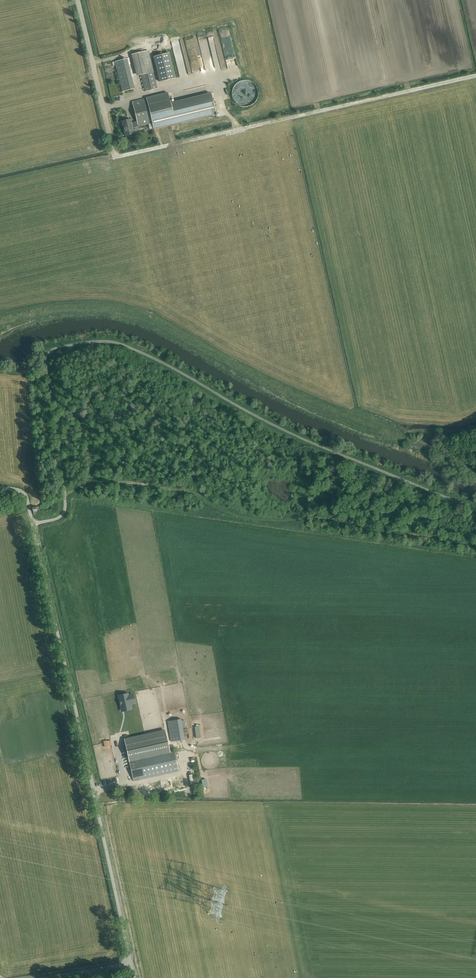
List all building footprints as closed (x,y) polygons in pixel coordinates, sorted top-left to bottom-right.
[(141,75),(145,91),(157,89),(148,51),(131,55),(136,76),(141,75)] [(169,53),(154,57),(160,82),(175,78),(169,53)] [(122,92),(127,90),(134,89),(127,59),(115,61),(122,92)] [(168,93),(132,102),(137,121),(138,126),(152,123),(154,130),(216,114),(211,93),(171,102),(168,93)] [(130,119),(122,121),(123,125),(125,136),(130,135),(134,134),(132,127),(132,126),(134,126),(134,127),(136,127),(138,126),(137,121),(131,122),(130,119)] [(128,693),(120,695),(123,709),(131,707),(131,705),(132,704),(131,698),(129,698),(128,693)] [(182,719),(168,721),(172,742),(185,739),(182,719)] [(125,739),(129,758),(134,780),(179,771),(174,748),(170,749),(166,730),(125,739)] [(196,773),(193,774),(160,781),(161,783),(158,784),(160,792),(163,792),(195,785),(198,784),(196,773)] [(147,783),(144,784),(139,785),(141,795),(148,794),(147,789),(148,788),(147,783)]
